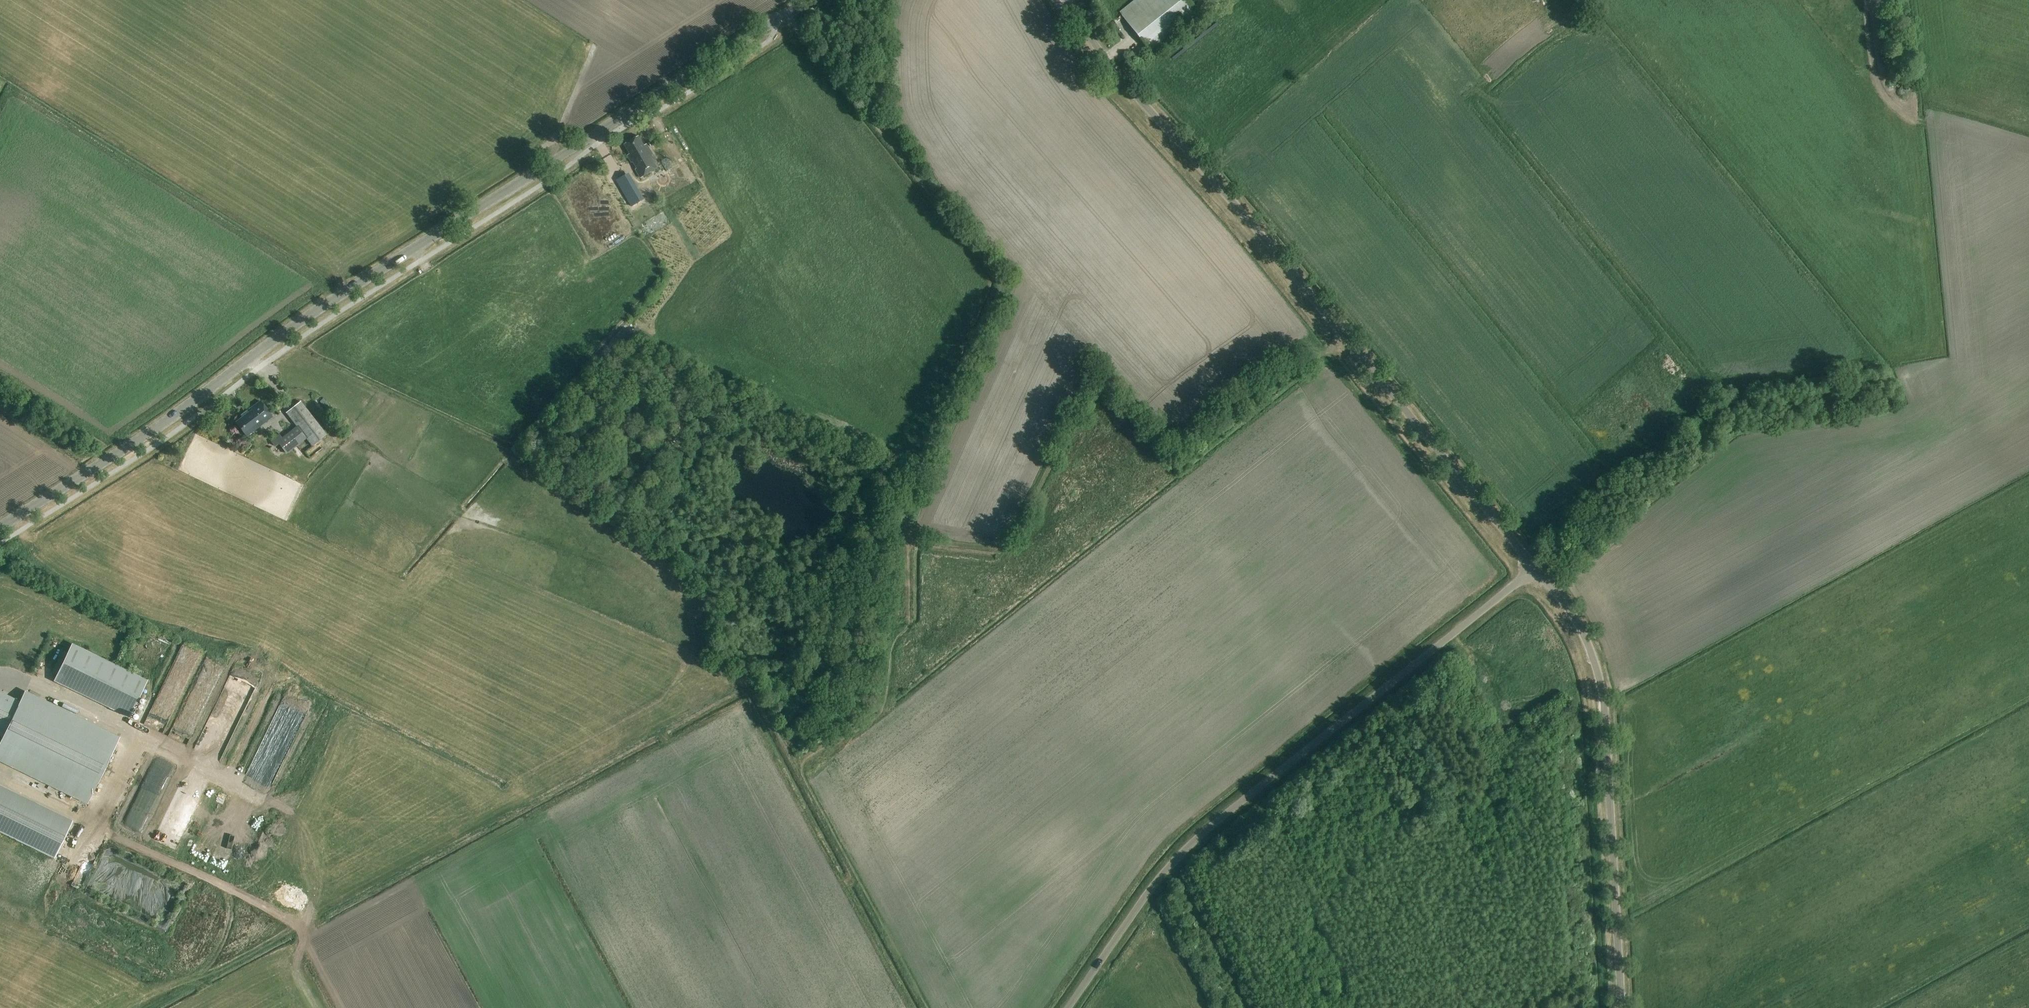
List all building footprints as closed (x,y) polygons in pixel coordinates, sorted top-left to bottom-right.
[(1197,11),(1188,0),(1135,0),(1119,13),(1148,50),(1197,11)] [(625,143),(624,144),(629,154),(629,155),(627,156),(631,163),(633,162),(636,168),(635,170),(640,178),(660,166),(659,165),(647,144),(644,145),(638,136),(625,143)] [(627,198),(632,206),(642,200),(637,192),(627,198)] [(649,218),(658,215),(656,209),(647,212),(649,218)] [(297,428),(292,433),(290,431),(282,437),(279,434),(270,441),(275,447),(278,444),(286,454),(306,439),(312,446),(327,435),(301,401),(285,413),(297,428)] [(272,416),(260,402),(252,409),(253,410),(237,422),(247,436),(272,416)] [(129,717),(147,681),(71,644),(53,680),(129,717)] [(194,667),(198,659),(191,655),(187,663),(194,667)] [(0,692),(0,735),(3,736),(0,742),(0,760),(87,803),(119,738),(24,692),(20,702),(0,692)] [(54,859),(73,821),(0,786),(0,833),(54,859)] [(216,821),(214,826),(208,822),(193,852),(204,857),(220,823),(216,821)] [(213,859),(222,863),(235,834),(227,831),(229,826),(221,823),(208,851),(215,854),(213,859)] [(129,884),(132,890),(138,887),(135,881),(129,884)]
